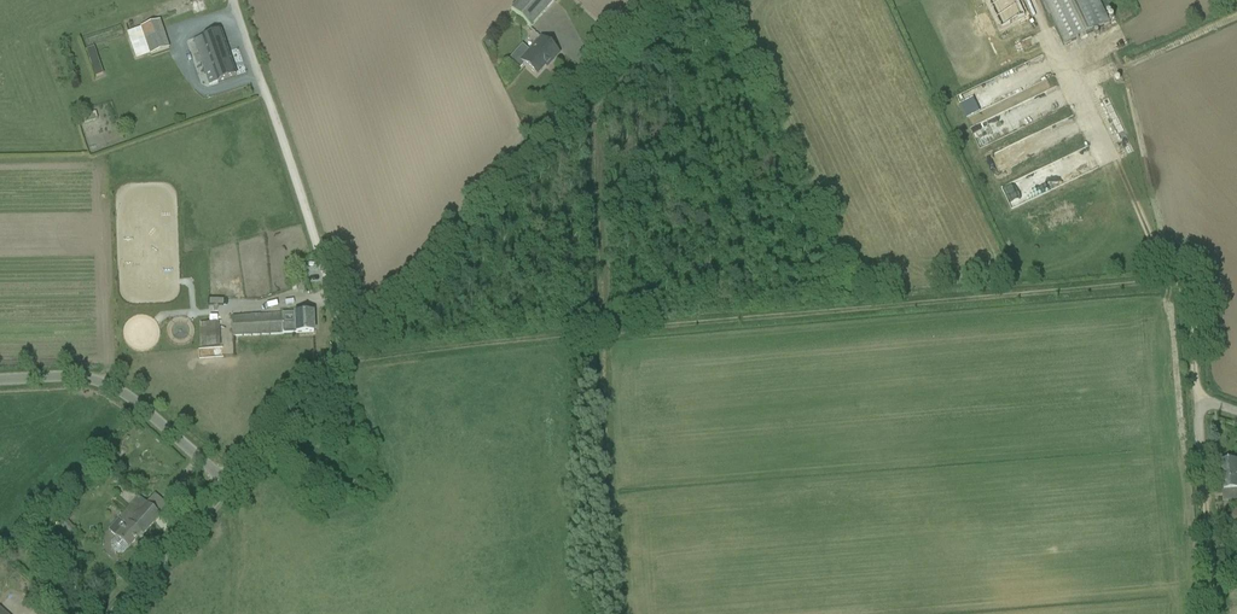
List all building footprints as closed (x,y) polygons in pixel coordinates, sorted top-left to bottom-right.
[(511,11),(530,29),(556,0),(521,0),(511,11)] [(1065,45),(1110,24),(1098,0),(1044,0),(1065,45)] [(151,56),(169,49),(160,22),(140,28),(150,55),(151,56)] [(150,55),(140,28),(127,33),(136,60),(150,55)] [(236,76),(220,32),(194,41),(204,73),(212,70),(216,83),(236,76)] [(529,52),(522,46),(508,61),(519,71),(524,65),(536,76),(545,67),(546,69),(559,54),(541,38),(529,52)] [(88,57),(96,54),(94,48),(86,51),(88,57)] [(1019,93),(1021,91),(1011,71),(993,79),(999,92),(1003,90),(1005,95),(1000,98),(1001,99),(1011,94),(1008,87),(1015,84),(1019,93)] [(84,124),(98,120),(96,113),(82,117),(84,124)] [(314,333),(313,314),(295,314),(295,324),(282,324),(282,315),(233,317),(233,336),(296,334),(314,333)] [(200,324),(201,329),(201,348),(221,348),(220,323),(206,323),(200,324)] [(1219,462),(1223,502),(1236,500),(1236,461),(1219,462)] [(143,536),(160,516),(139,497),(119,519),(125,525),(114,537),(116,538),(111,543),(111,548),(118,554),(123,554),(128,549),(141,535),(143,536)] [(75,544),(83,538),(68,521),(61,528),(75,544)]
